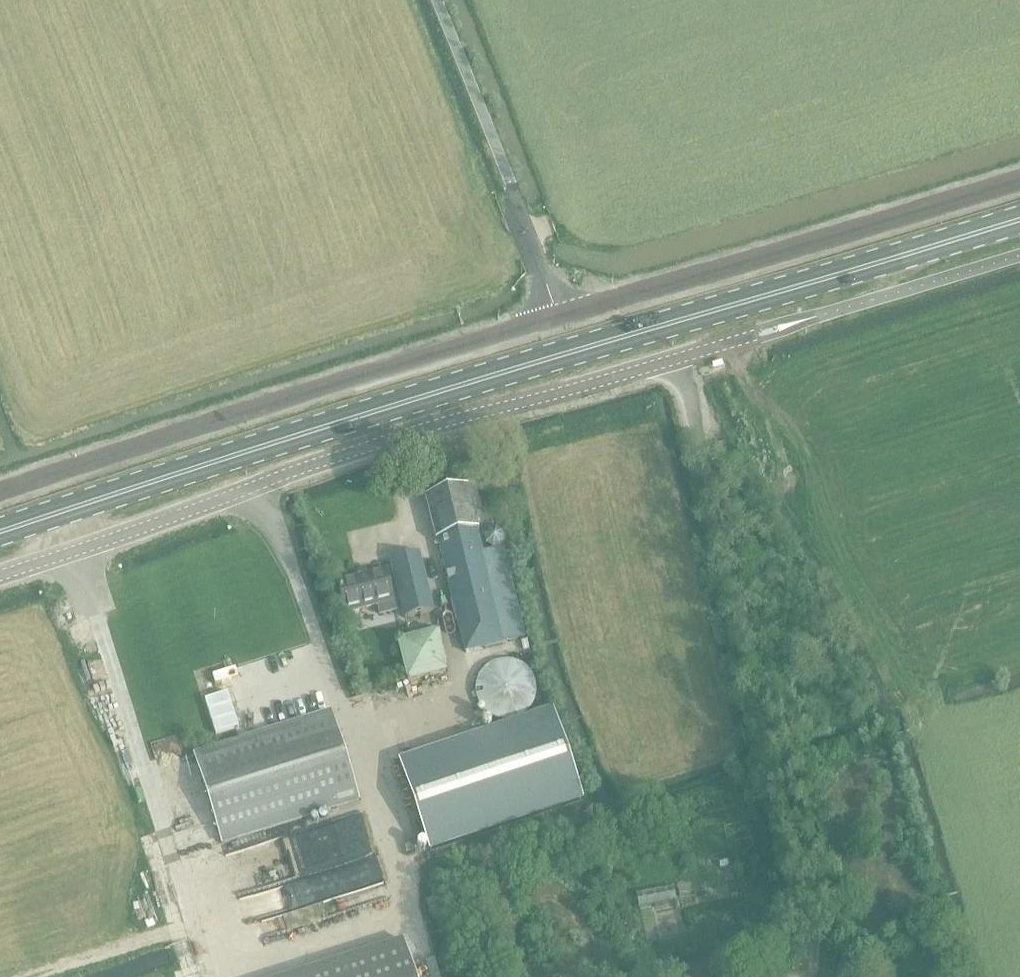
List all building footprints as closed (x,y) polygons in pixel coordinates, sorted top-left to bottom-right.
[(725,444),(715,447),(719,463),(729,460),(725,444)] [(465,653),(525,638),(503,549),(482,554),(476,531),(479,531),(469,489),(425,500),(435,541),(438,540),(465,653)] [(501,547),(505,540),(503,533),(497,529),(488,531),(484,538),(486,544),(493,549),(501,547)] [(404,618),(432,611),(419,556),(390,562),(404,618)] [(380,615),(397,612),(387,572),(339,583),(346,615),(379,607),(380,615)] [(408,680),(447,671),(438,634),(399,643),(408,680)] [(532,674),(529,669),(524,665),(519,662),(513,660),(507,659),(501,660),(495,661),(490,664),(485,668),(481,672),(478,678),(477,683),(476,689),(476,695),(478,701),(481,706),(484,711),(489,715),(494,718),(500,720),(506,721),(512,720),(517,719),(523,716),(527,712),(531,708),(534,702),(536,697),(537,691),(537,685),(535,679),(532,674)] [(553,710),(399,761),(429,851),(582,800),(553,710)] [(222,844),(358,801),(330,712),(194,754),(222,844)] [(675,900),(673,887),(636,894),(639,907),(675,900)] [(292,976),(414,976),(403,942),(292,976)]
